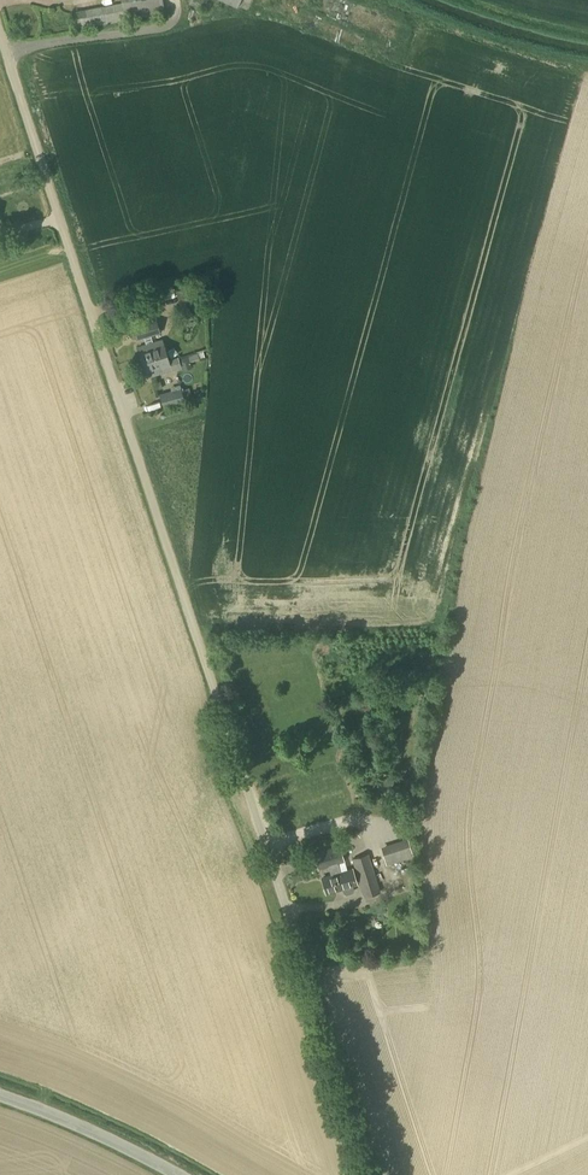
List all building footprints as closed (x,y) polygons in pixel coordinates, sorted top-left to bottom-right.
[(165,13),(162,0),(119,0),(120,3),(73,12),(76,30),(165,13)] [(240,0),(218,0),(237,8),(240,0)] [(263,13),(272,9),(269,0),(267,0),(259,3),(263,13)] [(136,341),(160,333),(155,319),(132,327),(136,341)] [(155,362),(167,358),(161,340),(137,348),(140,357),(149,354),(150,357),(153,357),(155,362)] [(167,360),(167,358),(155,362),(153,357),(150,357),(149,354),(140,357),(145,374),(152,372),(153,376),(180,367),(177,357),(167,360)] [(180,390),(179,385),(170,388),(170,390),(159,394),(163,409),(184,403),(183,399),(189,398),(186,389),(180,390)] [(382,793),(396,789),(393,777),(379,780),(382,793)] [(393,838),(385,838),(386,850),(393,850),(393,838)] [(346,869),(344,862),(345,862),(339,845),(313,853),(318,870),(328,867),(330,876),(322,879),(326,893),(342,889),(343,893),(347,895),(352,893),(354,890),(352,886),(358,884),(352,868),(346,869)] [(391,862),(403,860),(401,851),(390,853),(391,862)] [(364,898),(381,892),(368,854),(351,859),(364,898)]
